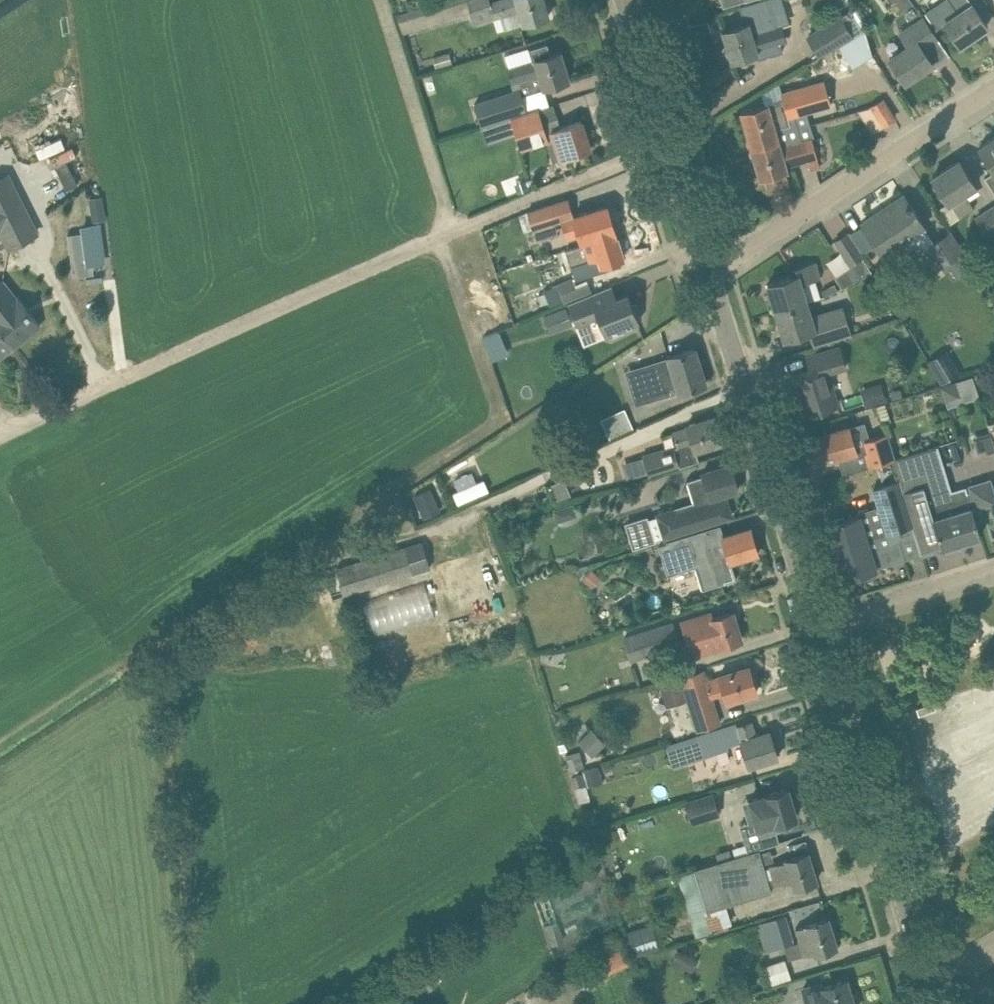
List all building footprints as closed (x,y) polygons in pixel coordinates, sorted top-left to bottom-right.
[(461,13),(472,9),(475,22),(492,17),(493,18),(500,15),(505,28),(523,22),(523,23),(549,15),(544,0),(500,0),(482,6),(481,0),(457,0),(461,13)] [(912,0),(888,0),(898,14),(914,3),(912,0)] [(926,11),(937,28),(946,23),(960,44),(988,25),(971,0),(942,0),(926,11)] [(799,47),(789,11),(789,9),(767,16),(768,21),(751,27),(749,21),(723,29),(732,60),(757,52),(759,58),(779,52),(779,53),(799,47)] [(866,28),(855,35),(842,13),(807,34),(820,55),(838,43),(852,67),(873,53),(866,28)] [(938,37),(927,20),(924,17),(901,32),(909,44),(890,56),(906,80),(933,62),(923,47),(938,37)] [(529,46),(506,54),(510,67),(508,68),(512,81),(518,79),(539,73),(543,88),(569,80),(560,51),(551,54),(547,42),(529,48),(529,46)] [(741,109),(752,147),(782,138),(780,132),(811,123),(807,110),(831,103),(825,81),(783,93),(780,80),(762,91),(765,103),(741,109)] [(475,101),(482,123),(511,114),(527,109),(520,86),(475,101)] [(894,116),(882,97),(871,104),(883,123),(894,116)] [(527,109),(511,114),(521,148),(547,140),(553,160),(591,148),(582,120),(561,126),(558,116),(542,121),(538,106),(527,109)] [(814,134),(811,123),(780,132),(782,138),(752,147),(760,177),(788,169),(787,165),(818,156),(812,135),(814,134)] [(980,145),(993,167),(993,136),(980,145)] [(976,184),(970,175),(959,159),(933,176),(949,201),(950,200),(960,215),(973,207),(963,192),(976,184)] [(48,236),(15,181),(0,190),(0,242),(11,235),(21,252),(48,236)] [(90,197),(92,211),(105,209),(103,195),(90,197)] [(924,224),(915,211),(904,195),(863,222),(889,261),(910,247),(903,238),(924,224)] [(581,239),(615,228),(608,204),(574,215),(568,197),(528,209),(533,227),(562,219),(568,236),(579,232),(581,239)] [(976,217),(989,236),(993,233),(993,205),(976,217)] [(107,262),(101,222),(81,225),(82,232),(68,233),(74,276),(94,273),(93,264),(107,262)] [(624,257),(615,228),(581,239),(582,240),(584,239),(585,242),(566,248),(571,265),(598,256),(601,264),(624,257)] [(924,246),(938,267),(939,266),(943,272),(956,264),(963,275),(973,268),(965,257),(969,255),(951,228),(924,246)] [(852,265),(835,275),(842,286),(861,277),(872,270),(863,256),(858,249),(849,234),(848,232),(836,240),(847,256),(851,263),(852,265)] [(794,274),(768,282),(777,310),(808,301),(808,300),(821,296),(811,263),(810,263),(792,269),(794,274)] [(15,344),(40,325),(17,297),(3,280),(0,282),(0,326),(15,344)] [(594,291),(568,302),(577,324),(576,324),(585,344),(607,334),(610,333),(611,336),(625,331),(623,327),(640,320),(638,317),(642,315),(637,302),(633,304),(628,292),(617,296),(599,303),(594,291)] [(808,301),(777,310),(785,337),(809,330),(814,344),(851,333),(843,306),(813,316),(808,301)] [(566,305),(543,314),(550,332),(573,323),(566,305)] [(15,344),(0,326),(0,356),(15,344)] [(487,335),(498,359),(512,352),(502,329),(487,335)] [(840,346),(826,350),(807,356),(811,368),(796,373),(808,413),(839,403),(829,371),(846,366),(840,346)] [(695,347),(676,353),(669,356),(673,369),(641,379),(647,401),(687,389),(706,383),(695,347)] [(930,359),(943,383),(963,372),(950,348),(930,359)] [(962,393),(957,380),(945,384),(950,397),(962,393)] [(887,401),(882,381),(861,387),(867,407),(887,401)] [(603,416),(612,436),(637,426),(628,406),(603,416)] [(643,452),(649,474),(698,460),(695,449),(724,440),(716,415),(687,424),(688,428),(674,432),(679,447),(675,448),(674,443),(643,452)] [(850,426),(821,435),(802,440),(809,466),(858,451),(850,426)] [(972,435),(978,452),(985,450),(987,453),(993,451),(993,439),(991,430),(972,435)] [(887,432),(865,439),(869,450),(866,451),(870,465),(895,457),(887,432)] [(921,554),(922,553),(921,552),(942,545),(944,552),(957,548),(959,542),(981,535),(972,504),(975,503),(977,507),(993,502),(993,488),(991,478),(970,484),(972,491),(968,493),(966,486),(951,491),(937,446),(893,459),(899,478),(913,524),(921,554)] [(731,463),(712,469),(702,472),(704,477),(691,481),(695,495),(708,491),(710,499),(678,509),(677,505),(656,511),(663,536),(732,515),(725,492),(739,488),(731,463)] [(559,497),(572,492),(567,477),(553,482),(559,497)] [(859,514),(828,524),(835,548),(913,524),(899,478),(873,487),(883,517),(862,523),(859,514)] [(424,517),(442,510),(430,486),(429,487),(427,482),(415,490),(416,493),(414,494),(417,499),(413,501),(415,505),(418,503),(424,517)] [(578,514),(574,502),(554,509),(558,521),(578,514)] [(656,540),(648,514),(625,521),(634,547),(656,540)] [(751,527),(732,533),(725,535),(721,524),(719,524),(720,525),(671,540),(671,542),(662,545),(668,568),(677,565),(679,571),(699,565),(706,587),(737,578),(731,560),(759,552),(751,527)] [(913,524),(835,548),(845,578),(921,554),(913,524)] [(422,538),(336,566),(339,577),(328,580),(333,596),(343,594),(344,595),(431,567),(422,538)] [(733,610),(712,617),(721,646),(742,639),(733,610)] [(711,612),(683,621),(693,654),(721,646),(712,617),(711,612)] [(673,619),(623,635),(631,660),(681,644),(673,619)] [(703,670),(684,676),(682,676),(698,729),(720,722),(712,696),(725,692),(727,700),(758,690),(750,665),(706,679),(703,670)] [(723,727),(667,745),(673,765),(729,748),(727,743),(742,739),(750,764),(778,756),(770,730),(755,735),(751,720),(723,728),(723,727)] [(594,754),(607,743),(595,728),(582,739),(594,754)] [(600,764),(579,772),(583,786),(605,778),(600,764)] [(788,787),(766,793),(766,794),(750,799),(761,835),(792,826),(789,818),(797,816),(788,787)] [(686,800),(692,821),(721,812),(715,791),(686,800)] [(695,870),(678,875),(696,935),(730,925),(723,905),(772,889),(771,885),(765,867),(764,863),(761,851),(759,847),(748,850),(694,867),(695,870)] [(769,866),(765,867),(771,885),(783,882),(793,879),(795,887),(817,880),(808,852),(787,858),(787,859),(769,864),(769,866)] [(828,917),(809,923),(806,924),(806,925),(797,928),(801,940),(794,942),(785,914),(756,923),(765,951),(784,945),(788,958),(814,950),(815,953),(837,946),(828,917)] [(651,921),(628,928),(636,952),(659,945),(651,921)] [(625,946),(588,962),(595,978),(632,962),(625,946)] [(803,987),(808,1003),(858,1003),(859,1003),(856,993),(851,993),(847,978),(822,986),(821,982),(803,987)]
